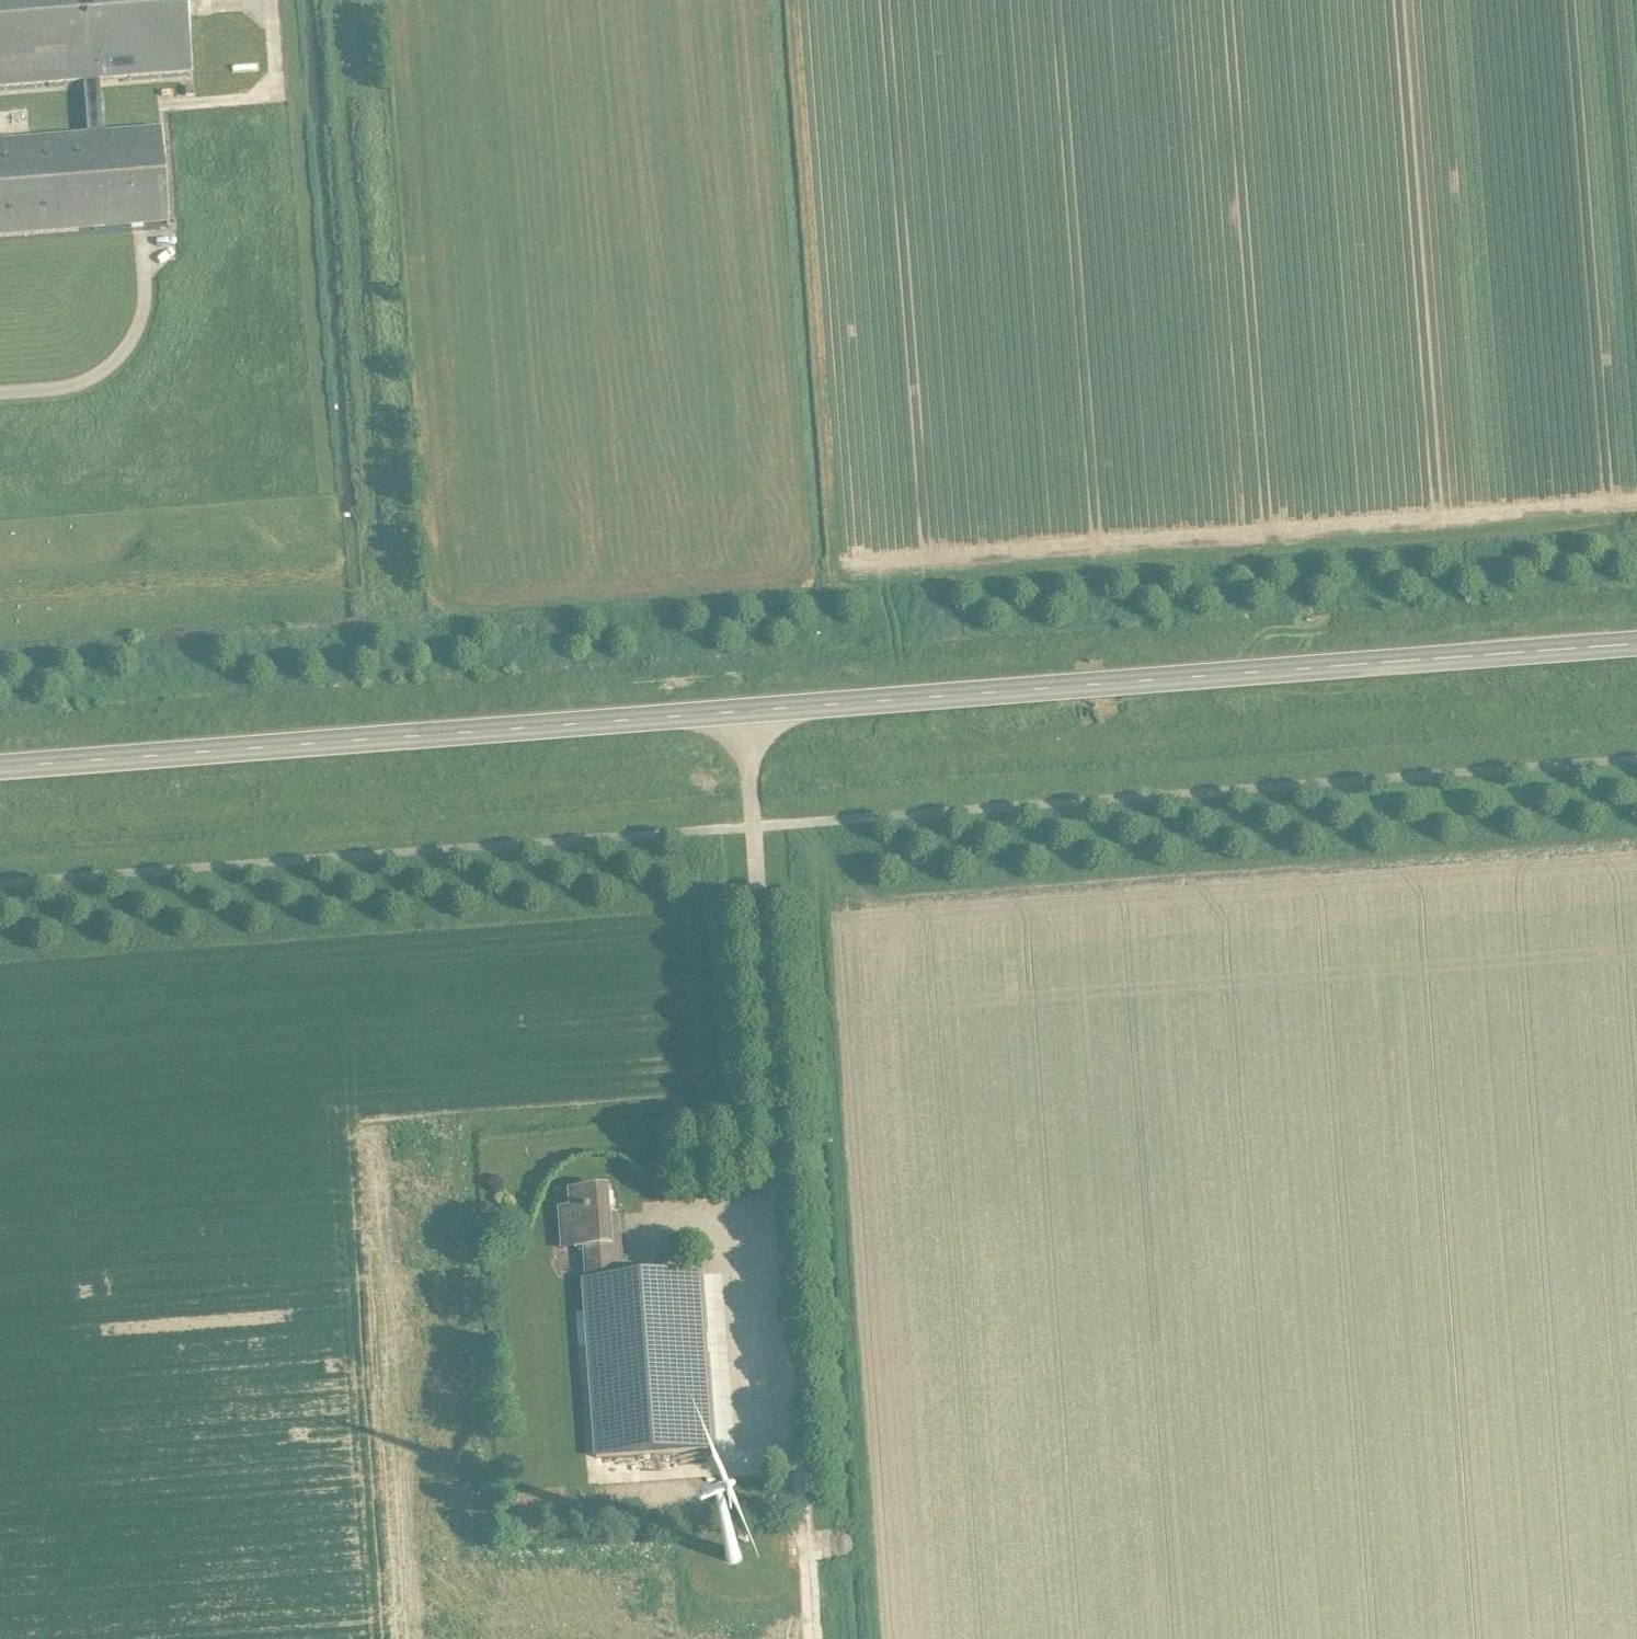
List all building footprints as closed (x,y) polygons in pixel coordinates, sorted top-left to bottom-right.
[(83,84),(87,135),(0,141),(0,237),(167,224),(160,129),(103,133),(99,83),(191,76),(186,0),(0,0),(0,91),(83,84)] [(561,1230),(573,1229),(574,1247),(584,1246),(587,1279),(582,1280),(595,1457),(713,1448),(700,1271),(621,1277),(616,1212),(609,1212),(607,1188),(570,1190),(571,1207),(560,1208),(561,1230)] [(738,1550),(737,1549),(735,1548),(734,1548),(732,1548),(731,1548),(729,1548),(728,1549),(727,1550),(726,1551),(725,1553),(725,1554),(724,1556),(725,1557),(725,1558),(726,1560),(727,1561),(728,1562),(729,1563),(731,1563),(732,1563),(734,1563),(735,1563),(737,1562),(738,1561),(739,1560),(740,1558),(740,1557),(740,1556),(740,1554),(740,1553),(739,1551),(738,1550)]
